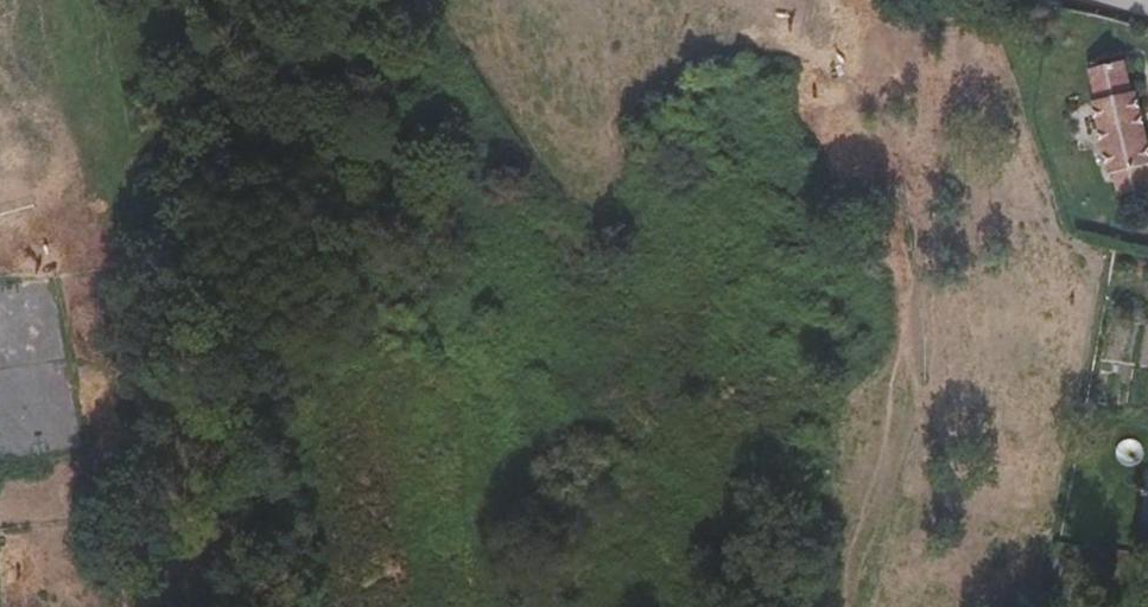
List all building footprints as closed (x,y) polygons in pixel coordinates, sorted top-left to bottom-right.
[(1138,92),(1134,93),(1128,62),(1091,69),(1098,101),(1095,102),(1110,174),(1115,173),(1147,167),(1147,139),(1138,92)] [(1115,173),(1119,195),(1147,189),(1147,167),(1115,173)]
